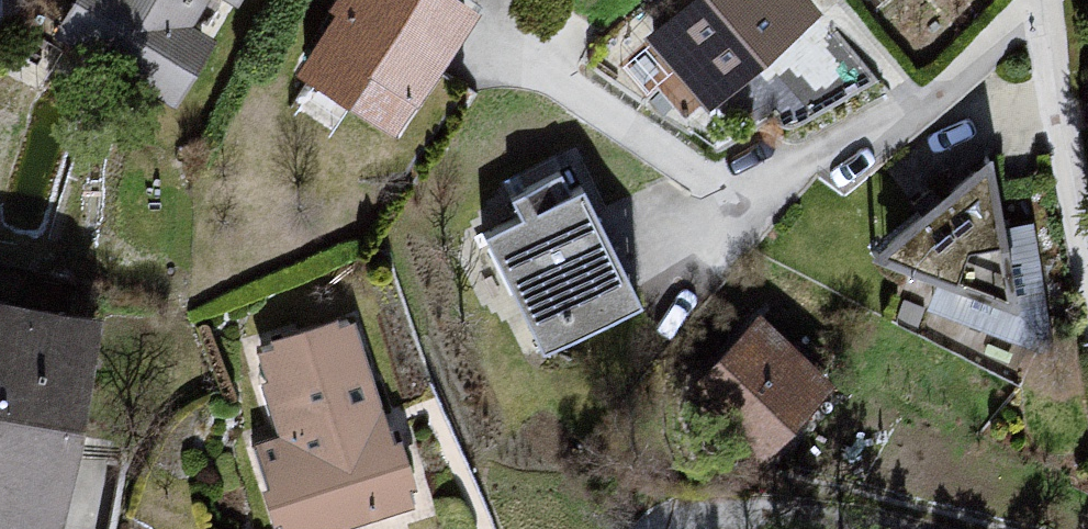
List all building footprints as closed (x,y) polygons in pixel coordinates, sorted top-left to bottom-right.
[(51,37),(167,123),(207,48),(190,39),(209,0),(74,0),(51,37)] [(234,14),(241,0),(213,0),(234,14)] [(445,0),(335,0),(323,17),(325,28),(289,80),(390,143),(472,17),(445,0)] [(636,44),(703,114),(814,17),(799,0),(689,0),(636,44)] [(991,166),(878,259),(1012,314),(997,266),(994,219),(991,166)] [(479,243),(543,357),(634,312),(568,175),(504,203),(515,224),(479,243)] [(102,320),(0,299),(0,528),(62,528),(102,320)] [(278,528),(363,528),(410,513),(410,483),(393,456),(375,429),(339,324),(254,348),(273,443),(247,447),(278,528)] [(827,397),(751,324),(683,392),(752,469),(827,397)]
